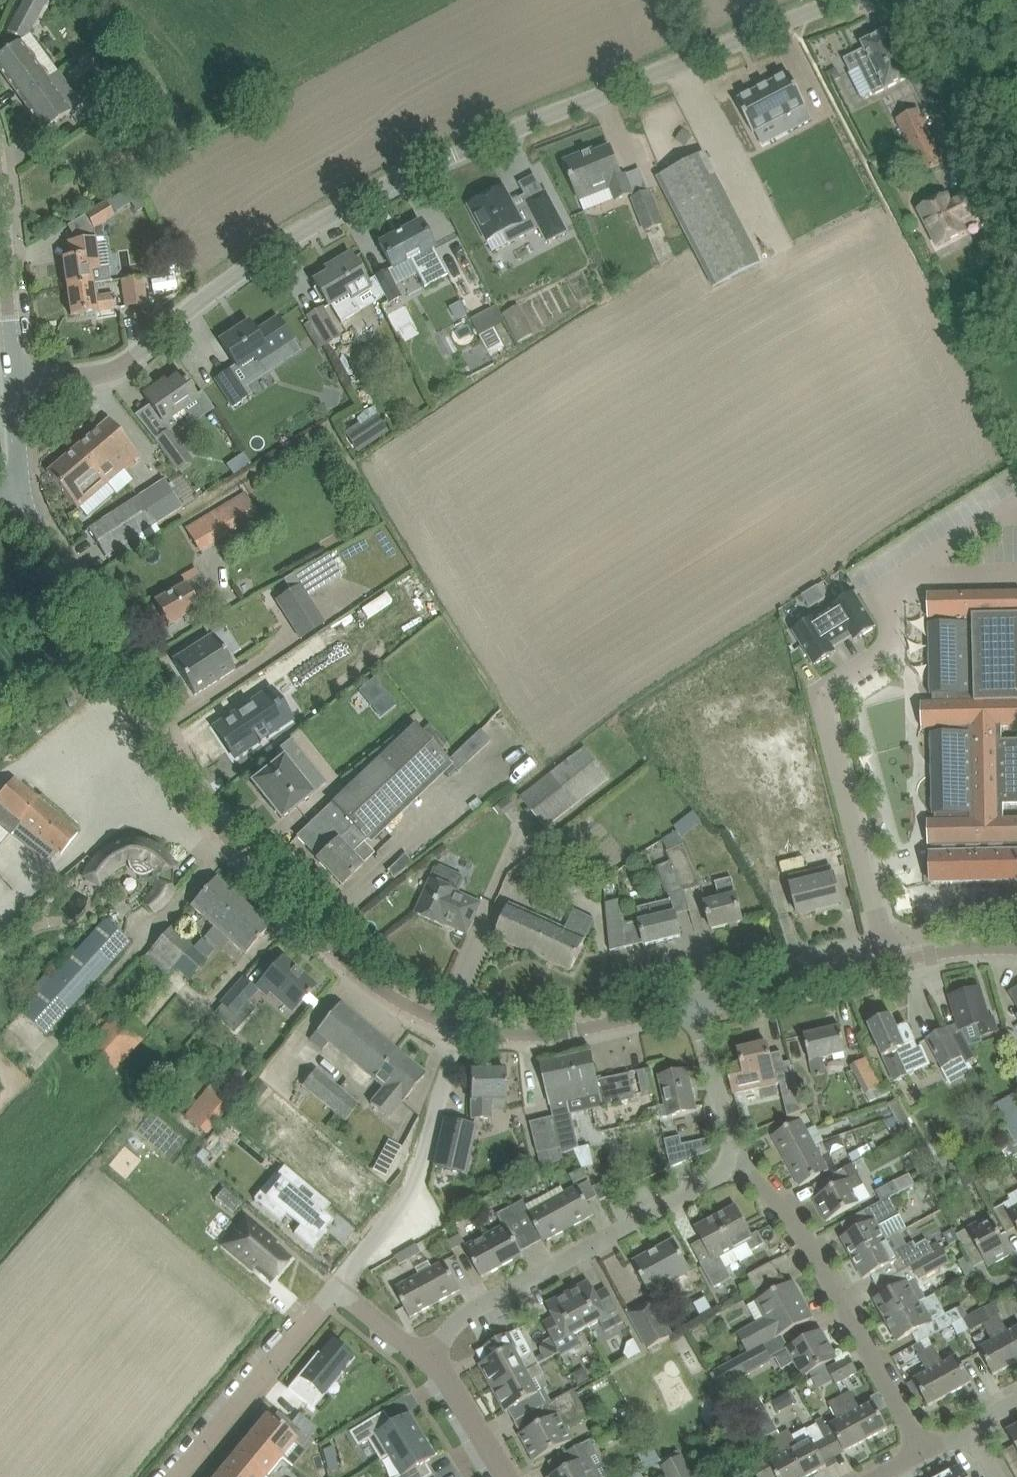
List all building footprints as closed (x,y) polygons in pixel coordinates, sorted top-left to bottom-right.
[(7,29),(26,40),(47,0),(23,0),(7,29)] [(866,49),(854,55),(844,60),(850,71),(860,66),(875,95),(909,78),(886,32),(863,44),(866,49)] [(9,49),(0,55),(0,71),(21,99),(58,72),(32,36),(21,44),(19,41),(9,49)] [(58,72),(21,99),(44,131),(82,103),(58,72)] [(790,74),(737,101),(753,133),(781,118),(789,133),(813,121),(805,106),(806,105),(790,74)] [(112,101),(105,92),(91,102),(98,112),(112,102),(112,101)] [(945,165),(919,109),(897,119),(923,175),(945,165)] [(683,130),(677,140),(685,146),(692,136),(683,130)] [(583,155),(565,162),(579,200),(610,188),(615,201),(633,194),(626,176),(622,177),(611,148),(584,158),(583,155)] [(658,178),(714,287),(761,263),(705,154),(658,178)] [(568,231),(547,192),(527,202),(528,202),(516,208),(505,187),(469,205),(488,241),(493,251),(511,242),(540,226),(548,241),(568,231)] [(983,214),(971,191),(950,201),(947,195),(920,210),(922,215),(921,218),(924,224),(927,225),(934,239),(948,232),(951,239),(966,232),(962,225),(983,214)] [(662,224),(650,193),(633,199),(646,231),(662,224)] [(106,203),(85,215),(93,229),(114,216),(106,203)] [(447,274),(433,247),(434,246),(420,222),(379,244),(393,268),(410,259),(425,287),(447,274)] [(63,260),(67,287),(93,284),(111,281),(109,266),(99,267),(95,239),(68,243),(71,259),(63,260)] [(314,282),(328,306),(330,305),(341,323),(342,322),(341,322),(360,311),(352,298),(370,287),(350,254),(333,264),(335,269),(325,275),(323,272),(316,277),(317,280),(314,282)] [(388,270),(376,276),(390,302),(397,299),(402,296),(388,270)] [(122,279),(123,287),(126,306),(146,304),(142,276),(122,279)] [(93,284),(67,287),(71,315),(97,311),(116,308),(114,294),(95,297),(93,284)] [(392,324),(406,316),(397,299),(390,302),(383,306),(392,324)] [(503,313),(518,341),(533,333),(518,305),(503,313)] [(323,308),(308,317),(311,323),(325,346),(340,336),(323,308)] [(239,330),(221,342),(232,359),(237,367),(254,356),(263,369),(283,356),(286,361),(301,351),(294,340),(292,341),(278,319),(256,333),(251,326),(240,333),(239,330)] [(503,321),(481,332),(490,352),(513,341),(503,321)] [(325,346),(311,323),(304,327),(318,350),(325,346)] [(232,369),(217,379),(233,405),(249,395),(232,369)] [(143,395),(155,411),(163,423),(183,409),(193,424),(214,409),(202,391),(195,396),(180,375),(158,390),(156,386),(143,395)] [(390,433),(378,415),(361,425),(360,423),(345,432),(358,453),(390,433)] [(109,419),(77,446),(107,483),(139,456),(109,419)] [(170,430),(157,440),(178,469),(191,460),(170,430)] [(107,483),(77,446),(47,472),(78,508),(107,483)] [(165,480),(138,497),(155,525),(182,507),(165,480)] [(244,492),(186,527),(193,538),(200,551),(258,515),(244,492)] [(138,497),(105,519),(88,529),(105,557),(155,525),(138,497)] [(199,577),(173,592),(155,601),(168,625),(200,608),(192,595),(205,588),(199,577)] [(402,581),(346,619),(358,638),(379,623),(381,625),(416,602),(402,581)] [(276,599),(288,618),(311,603),(299,584),(276,599)] [(818,586),(810,590),(819,603),(826,598),(818,586)] [(819,603),(810,590),(803,595),(811,608),(819,603)] [(931,864),(932,884),(1016,882),(1016,818),(1004,819),(1004,805),(1016,805),(1016,739),(1002,740),(1002,726),(1016,726),(1016,591),(928,593),(928,594),(932,594),(932,618),(928,618),(928,619),(932,619),(932,624),(928,624),(930,695),(933,695),(933,702),(921,702),(921,703),(925,703),(926,727),(922,727),(922,728),(933,728),(933,733),(931,733),(932,814),(935,814),(935,820),(928,820),(933,820),(933,853),(931,853),(931,864)] [(854,593),(824,612),(840,637),(849,631),(855,640),(876,627),(854,593)] [(840,637),(824,612),(793,631),(815,665),(836,652),(830,643),(840,637)] [(52,613),(41,619),(49,633),(59,627),(52,613)] [(213,634),(172,660),(195,695),(235,670),(213,634)] [(359,688),(381,716),(397,704),(375,676),(359,688)] [(271,690),(214,728),(234,757),(291,719),(271,690)] [(331,803),(332,803),(297,836),(318,858),(338,841),(353,826),(366,840),(449,761),(414,724),(331,803)] [(481,730),(461,750),(470,760),(490,740),(481,730)] [(282,758),(252,782),(281,819),(312,794),(295,772),(308,762),(291,740),(277,752),(282,758)] [(541,782),(521,797),(546,828),(609,779),(585,748),(542,782),(541,782)] [(8,833),(19,820),(37,799),(13,779),(0,794),(0,842),(8,833)] [(509,797),(498,805),(500,808),(505,813),(515,805),(511,799),(509,797)] [(37,799),(19,820),(34,832),(47,843),(60,854),(65,849),(78,833),(37,799)] [(830,805),(775,819),(799,915),(842,905),(832,866),(805,873),(797,841),(823,834),(833,866),(845,862),(835,821),(830,805)] [(681,838),(703,821),(695,811),(676,826),(677,828),(681,838)] [(361,865),(374,853),(363,842),(366,840),(353,826),(338,841),(318,858),(316,859),(341,885),(361,866),(361,865)] [(663,839),(667,850),(683,843),(681,838),(677,828),(663,839)] [(87,871),(84,877),(99,886),(102,881),(106,876),(110,872),(114,869),(120,866),(125,865),(126,868),(128,871),(131,873),(134,875),(137,876),(141,876),(144,875),(147,874),(150,871),(151,873),(152,874),(153,875),(154,876),(155,878),(156,877),(167,871),(166,870),(172,867),(175,868),(175,865),(173,865),(171,860),(168,856),(164,852),(160,849),(155,846),(150,844),(145,844),(138,843),(131,843),(125,844),(118,846),(112,849),(106,852),(100,856),(95,860),(91,865),(87,871)] [(683,843),(667,850),(672,861),(684,892),(702,887),(683,843)] [(15,863),(0,849),(0,877),(15,863)] [(407,853),(388,869),(395,878),(414,863),(407,853)] [(684,892),(672,861),(658,866),(670,895),(684,892)] [(440,867),(437,868),(416,913),(444,926),(445,922),(455,927),(455,928),(467,934),(482,901),(460,891),(464,880),(462,877),(440,867)] [(215,878),(202,892),(190,905),(213,926),(215,927),(240,900),(215,878)] [(706,904),(707,910),(712,930),(743,922),(732,879),(716,882),(720,900),(706,904)] [(146,901),(143,903),(153,913),(156,911),(160,908),(163,906),(166,903),(168,900),(170,896),(172,893),(174,889),(157,882),(156,885),(155,888),(154,890),(153,893),(151,895),(150,897),(148,899),(146,901)] [(215,927),(213,926),(205,935),(221,950),(230,941),(245,954),(270,927),(240,900),(215,927)] [(645,943),(640,921),(626,924),(620,900),(606,904),(611,952),(645,943)] [(671,900),(637,908),(640,921),(645,943),(646,945),(681,937),(675,913),(671,900)] [(510,904),(503,918),(495,937),(571,971),(585,939),(594,919),(573,910),(564,929),(510,904)] [(105,920),(22,1012),(45,1034),(129,942),(105,920)] [(152,947),(176,968),(193,948),(170,927),(152,947)] [(193,948),(176,968),(187,978),(213,949),(201,939),(193,948)] [(283,957),(270,972),(257,986),(266,994),(269,990),(291,1011),(314,985),(283,957)] [(222,1003),(214,1011),(236,1031),(256,1009),(246,1002),(256,991),(243,979),(222,1003)] [(1016,1007),(1016,988),(1009,993),(1016,1007)] [(986,1010),(985,1008),(980,989),(966,993),(965,991),(953,994),(954,997),(952,997),(959,1024),(946,1028),(961,1058),(962,1058),(965,1066),(966,1065),(976,1060),(969,1044),(968,1041),(962,1030),(977,1025),(980,1036),(997,1031),(994,1019),(989,1020),(986,1010)] [(327,1019),(317,1031),(330,1042),(354,1062),(372,1077),(384,1087),(371,1104),(388,1118),(402,1102),(425,1075),(339,1004),(327,1019)] [(121,1009),(80,1053),(105,1076),(146,1032),(121,1009)] [(892,1015),(869,1025),(877,1044),(894,1082),(910,1075),(915,1073),(914,1071),(928,1064),(921,1049),(919,1050),(917,1044),(908,1025),(898,1030),(892,1015)] [(804,1035),(809,1055),(810,1061),(811,1061),(815,1078),(827,1075),(823,1058),(847,1052),(841,1026),(804,1035)] [(961,1058),(946,1028),(926,1039),(943,1069),(962,1058),(961,1058)] [(781,1083),(776,1065),(784,1063),(781,1052),(770,1055),(767,1043),(739,1049),(742,1063),(728,1066),(734,1094),(776,1084),(781,1083)] [(543,1065),(547,1085),(554,1117),(562,1153),(579,1146),(571,1112),(582,1110),(603,1105),(598,1082),(592,1055),(543,1065)] [(868,1056),(850,1065),(865,1094),(869,1099),(891,1090),(886,1081),(881,1083),(868,1056)] [(799,1098),(790,1062),(784,1063),(776,1065),(781,1083),(785,1102),(789,1117),(805,1110),(799,1098)] [(470,1068),(470,1088),(471,1101),(471,1119),(491,1119),(491,1111),(506,1110),(506,1101),(505,1068),(470,1068)] [(302,1085),(311,1092),(336,1111),(345,1118),(358,1103),(315,1069),(302,1085)] [(659,1076),(663,1095),(665,1105),(658,1107),(660,1119),(668,1117),(697,1111),(688,1069),(659,1076)] [(627,1075),(598,1082),(603,1105),(632,1099),(627,1075)] [(258,1081),(251,1090),(260,1097),(268,1088),(258,1081)] [(212,1086),(185,1118),(204,1134),(231,1102),(212,1086)] [(889,1103),(897,1118),(905,1113),(896,1098),(889,1103)] [(905,1113),(897,1118),(905,1133),(913,1128),(905,1113)] [(476,1125),(445,1118),(434,1167),(465,1174),(476,1125)] [(773,1136),(786,1161),(815,1146),(801,1120),(773,1136)] [(681,1136),(665,1140),(671,1169),(686,1162),(681,1136)] [(376,1167),(390,1174),(405,1144),(392,1137),(376,1167)] [(815,1146),(786,1161),(800,1186),(829,1171),(815,1146)] [(855,1163),(864,1158),(859,1150),(850,1155),(855,1163)] [(826,1222),(844,1212),(860,1204),(853,1191),(858,1189),(857,1187),(864,1183),(853,1164),(831,1176),(837,1186),(814,1199),(826,1222)] [(284,1183),(264,1207),(281,1221),(286,1214),(300,1225),(294,1232),(313,1248),(327,1231),(325,1230),(332,1222),(322,1214),(330,1205),(283,1166),(275,1176),(284,1183)] [(583,1166),(570,1173),(575,1182),(588,1176),(583,1166)] [(959,1175),(965,1187),(977,1180),(970,1168),(959,1175)] [(593,1187),(600,1200),(635,1183),(632,1177),(627,1178),(624,1171),(593,1187)] [(909,1172),(876,1190),(882,1201),(915,1183),(909,1172)] [(561,1185),(549,1192),(569,1229),(594,1215),(579,1186),(566,1193),(561,1185)] [(997,1216),(1006,1233),(1016,1228),(1016,1190),(1009,1194),(1012,1200),(994,1210),(997,1216)] [(549,1192),(526,1204),(528,1209),(530,1212),(528,1213),(534,1225),(537,1230),(544,1242),(569,1229),(549,1192)] [(842,1238),(853,1258),(886,1241),(879,1227),(900,1215),(890,1198),(865,1211),(871,1222),(842,1238)] [(524,1200),(511,1207),(516,1216),(527,1236),(537,1230),(534,1225),(528,1213),(530,1212),(528,1209),(526,1204),(524,1200)] [(737,1206),(716,1217),(734,1250),(747,1243),(752,1252),(765,1245),(758,1232),(753,1236),(737,1206)] [(511,1207),(498,1214),(505,1226),(507,1225),(514,1238),(516,1242),(527,1236),(516,1216),(511,1207)] [(701,1264),(711,1281),(715,1289),(732,1279),(721,1258),(734,1250),(716,1217),(695,1228),(712,1258),(701,1264)] [(246,1218),(223,1246),(244,1264),(253,1270),(254,1269),(272,1284),(292,1259),(266,1238),(268,1236),(246,1218)] [(978,1223),(957,1235),(965,1249),(975,1244),(988,1267),(1011,1254),(993,1221),(980,1228),(978,1223)] [(507,1225),(486,1236),(503,1267),(524,1256),(507,1225)] [(886,1241),(853,1258),(864,1279),(893,1263),(899,1273),(913,1266),(935,1254),(928,1240),(917,1246),(914,1242),(908,1245),(900,1233),(886,1241)] [(461,1235),(448,1241),(452,1250),(465,1243),(461,1235)] [(465,1248),(472,1261),(482,1278),(503,1267),(486,1236),(465,1248)] [(652,1297),(666,1289),(665,1286),(692,1272),(674,1240),(633,1262),(652,1297)] [(417,1244),(406,1250),(411,1258),(421,1252),(417,1244)] [(935,1254),(913,1266),(919,1277),(920,1279),(950,1262),(943,1249),(942,1250),(935,1254)] [(396,1256),(401,1264),(411,1258),(406,1250),(396,1256)] [(445,1261),(420,1275),(435,1304),(461,1290),(445,1261)] [(773,1262),(755,1272),(748,1276),(756,1290),(781,1277),(773,1262)] [(394,1288),(401,1300),(410,1317),(435,1304),(420,1275),(394,1288)] [(876,1300),(887,1320),(918,1303),(913,1293),(921,1289),(915,1278),(876,1300)] [(748,1354),(762,1347),(792,1330),(810,1320),(803,1309),(808,1307),(794,1281),(776,1291),(759,1300),(768,1317),(737,1334),(748,1354)] [(589,1282),(568,1293),(587,1328),(600,1321),(606,1332),(625,1321),(607,1289),(606,1290),(609,1296),(600,1301),(589,1282)] [(554,1318),(545,1323),(544,1323),(551,1337),(559,1352),(561,1356),(580,1346),(575,1335),(587,1328),(568,1293),(547,1304),(554,1318)] [(918,1303),(887,1320),(898,1341),(936,1320),(947,1314),(936,1294),(918,1303)] [(629,1313),(648,1349),(674,1335),(654,1299),(629,1313)] [(996,1300),(984,1306),(991,1319),(1003,1313),(996,1300)] [(984,1306),(963,1317),(970,1330),(991,1319),(984,1306)] [(957,1309),(947,1314),(936,1320),(942,1331),(963,1319),(957,1309)] [(991,1320),(1015,1364),(1016,1363),(1016,1328),(1009,1333),(999,1315),(991,1320)] [(481,1366),(493,1389),(539,1364),(533,1353),(521,1360),(515,1349),(517,1348),(510,1335),(541,1319),(541,1318),(510,1334),(485,1347),(492,1360),(481,1366)] [(991,1320),(983,1324),(993,1342),(979,1349),(994,1376),(1015,1364),(991,1320)] [(822,1332),(804,1342),(775,1358),(782,1370),(796,1363),(804,1376),(836,1358),(822,1332)] [(559,1352),(551,1337),(546,1340),(544,1341),(542,1343),(541,1346),(541,1348),(541,1350),(545,1359),(559,1352)] [(353,1358),(331,1340),(289,1390),(311,1408),(322,1395),(318,1391),(335,1370),(340,1374),(353,1358)] [(934,1346),(926,1351),(950,1395),(972,1383),(957,1356),(944,1364),(934,1346)] [(762,1347),(748,1354),(716,1371),(724,1387),(770,1363),(762,1347)] [(950,1395),(926,1351),(918,1355),(928,1373),(914,1380),(929,1406),(950,1395)] [(850,1358),(833,1368),(828,1370),(836,1385),(858,1373),(850,1358)] [(539,1364),(493,1389),(505,1411),(527,1400),(533,1412),(541,1408),(547,1405),(540,1391),(538,1392),(532,1381),(545,1374),(539,1364)] [(575,1390),(547,1405),(541,1408),(548,1420),(520,1435),(535,1462),(572,1441),(565,1428),(589,1415),(575,1390)] [(851,1392),(843,1396),(867,1440),(888,1429),(880,1413),(888,1408),(882,1398),(860,1409),(851,1392)] [(759,1396),(732,1411),(737,1419),(753,1411),(764,1404),(759,1396)] [(843,1396),(829,1403),(839,1421),(831,1425),(845,1452),(867,1440),(843,1396)] [(764,1404),(753,1411),(766,1435),(779,1429),(765,1404),(764,1404)] [(382,1461),(390,1456),(390,1455),(423,1435),(410,1414),(394,1424),(386,1411),(351,1433),(359,1446),(369,1440),(382,1461)] [(299,1414),(292,1423),(307,1435),(314,1426),(299,1414)] [(266,1415),(251,1433),(282,1458),(296,1441),(302,1446),(310,1437),(307,1435),(292,1423),(282,1415),(275,1422),(271,1419),(266,1415)] [(819,1428),(818,1428),(825,1441),(826,1440),(827,1443),(834,1439),(822,1417),(815,1420),(819,1428)] [(781,1434),(805,1476),(807,1476),(827,1466),(816,1446),(825,1441),(818,1428),(816,1424),(807,1429),(806,1429),(793,1437),(789,1430),(781,1434)] [(1009,1431),(1016,1447),(1016,1426),(1009,1431)] [(251,1433),(237,1451),(267,1476),(282,1458),(251,1433)] [(767,1457),(751,1466),(757,1476),(805,1476),(781,1434),(773,1439),(783,1456),(770,1463),(767,1457)] [(390,1456),(402,1475),(399,1476),(431,1476),(434,1475),(426,1463),(436,1456),(423,1435),(390,1455),(390,1456)] [(605,1476),(600,1468),(598,1469),(584,1444),(569,1452),(575,1464),(551,1476),(604,1476),(605,1476)] [(333,1446),(322,1449),(329,1470),(340,1467),(333,1446)] [(222,1468),(232,1476),(266,1476),(267,1476),(237,1451),(222,1468)] [(663,1466),(668,1476),(693,1476),(682,1456),(663,1466)] [(941,1476),(967,1476),(961,1466),(941,1476)] [(215,1476),(232,1476),(222,1468),(215,1476)]
